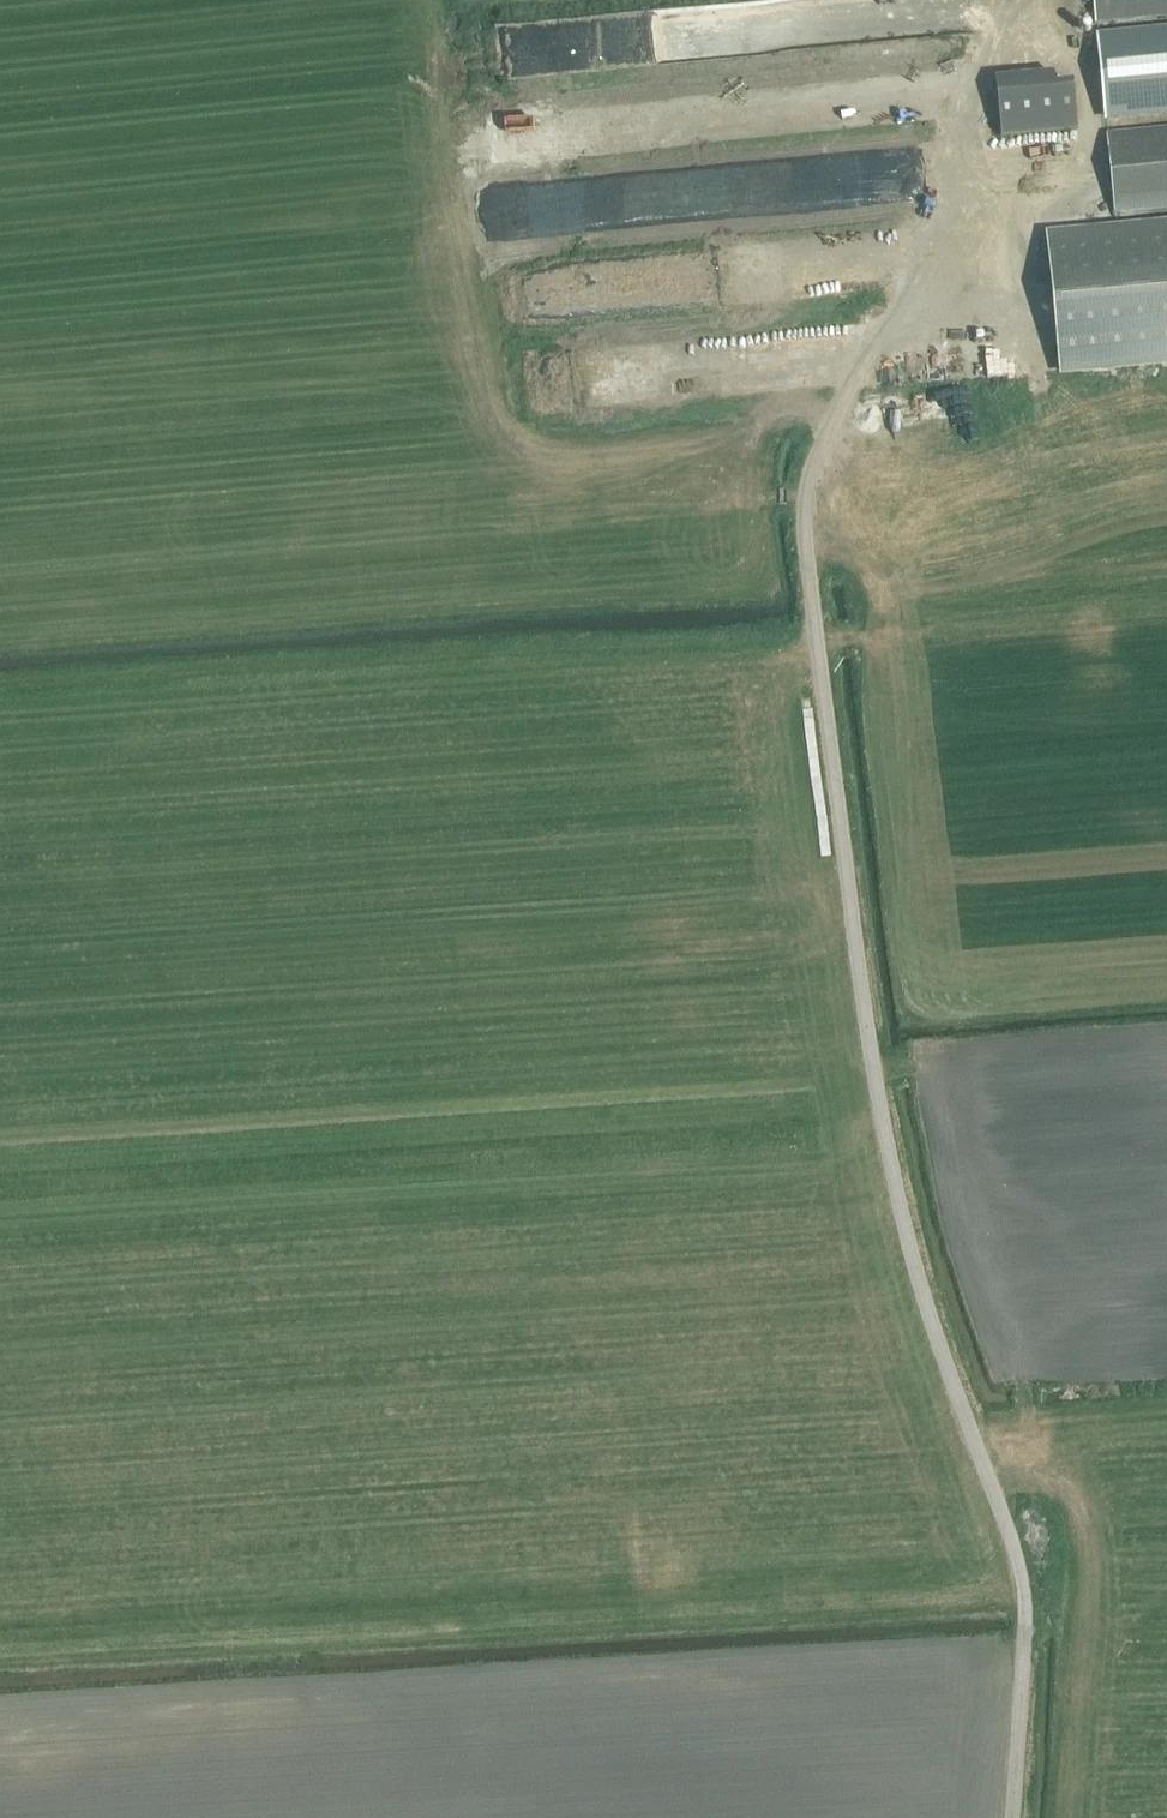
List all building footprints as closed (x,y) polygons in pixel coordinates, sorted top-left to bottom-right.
[(1096,24),(1166,17),(1166,0),(1093,0),(1096,24)] [(1105,117),(1166,111),(1166,34),(1097,41),(1105,117)] [(1047,77),(990,83),(996,141),(1074,132),(1069,94),(1049,96),(1047,77)] [(1107,136),(1114,213),(1166,208),(1166,130),(1107,136)] [(1046,238),(1059,371),(1166,361),(1166,227),(1046,238)]
